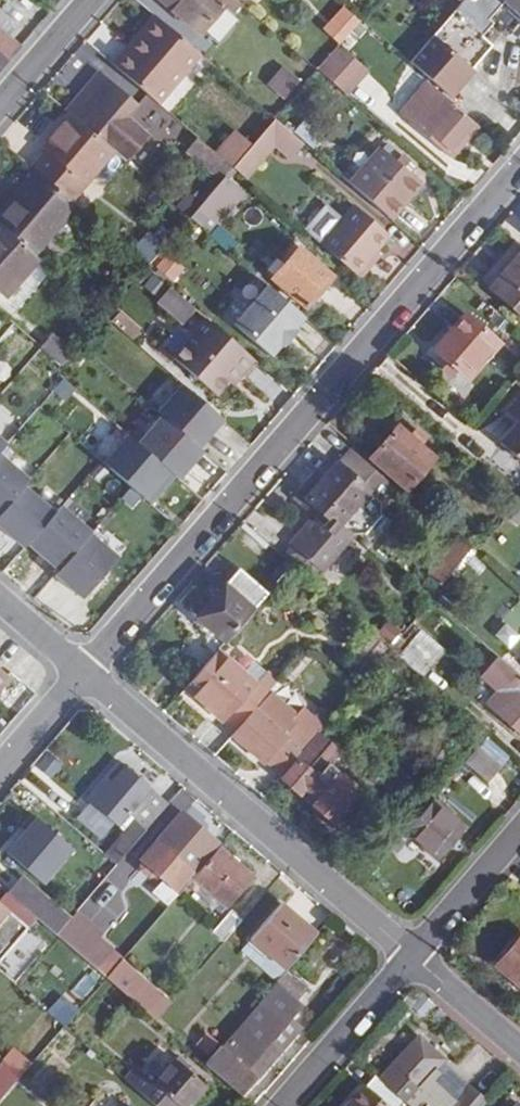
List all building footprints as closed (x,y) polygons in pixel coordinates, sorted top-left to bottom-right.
[(0,2),(0,5),(14,13),(22,0),(1,0),(0,2)] [(204,35),(228,9),(236,17),(246,6),(239,0),(165,0),(204,35)] [(485,39),(497,25),(491,20),(509,0),(468,0),(465,2),(457,13),(412,64),(451,98),(495,48),(485,39)] [(519,10),(519,0),(509,0),(519,10)] [(347,10),(327,32),(342,46),(362,23),(347,10)] [(157,14),(114,63),(119,67),(162,18),(157,14)] [(13,62),(25,48),(13,39),(18,33),(0,17),(0,51),(13,62)] [(162,18),(119,67),(159,102),(202,53),(162,18)] [(341,47),(321,71),(351,97),(372,74),(341,47)] [(13,62),(0,51),(0,72),(2,74),(13,62)] [(300,81),(286,68),(270,87),(285,99),(300,81)] [(70,112),(72,113),(74,115),(104,141),(117,152),(127,161),(149,135),(128,119),(140,105),(103,74),(70,112)] [(414,102),(422,109),(409,125),(449,159),(477,127),(428,85),(414,102)] [(409,125),(422,109),(414,102),(401,118),(409,125)] [(49,153),(35,168),(40,172),(74,202),(117,152),(104,141),(74,115),(63,128),(68,132),(61,139),(57,136),(45,150),(49,153)] [(255,146),(244,158),(256,169),(276,146),(291,158),(305,143),(278,120),(255,146)] [(295,134),(316,148),(324,137),(303,122),(295,134)] [(63,128),(57,136),(61,139),(68,132),(63,128)] [(219,154),(235,169),(244,158),(255,146),(238,132),(219,154)] [(233,171),(235,169),(202,139),(190,153),(225,181),(228,178),(233,171)] [(422,184),(384,150),(353,185),(392,220),(422,184)] [(244,158),(235,169),(248,179),(256,169),(244,158)] [(2,225),(38,256),(81,208),(40,172),(0,218),(0,223),(2,225)] [(245,193),(228,178),(225,181),(193,218),(210,233),(245,193)] [(392,237),(356,206),(344,221),(333,233),(368,264),(392,237)] [(149,268),(191,220),(177,207),(150,238),(146,235),(131,252),(149,268)] [(333,233),(344,221),(329,207),(307,232),(323,245),(333,233)] [(7,297),(41,259),(38,256),(2,225),(0,227),(0,291),(7,297)] [(358,276),(368,264),(333,233),(323,245),(358,276)] [(307,308),(335,278),(303,249),(274,279),(307,308)] [(169,254),(155,269),(170,282),(183,266),(169,254)] [(493,288),(519,311),(519,257),(493,288)] [(296,329),(307,317),(266,281),(233,319),(273,355),(284,342),(286,345),(298,331),(296,329)] [(185,327),(199,311),(172,287),(157,303),(185,327)] [(467,383),(501,347),(468,318),(436,353),(450,366),(444,373),(454,381),(459,375),(467,383)] [(242,374),(256,360),(210,321),(176,359),(218,396),(239,371),(242,374)] [(73,354),(75,352),(52,332),(41,346),(64,366),(73,354)] [(201,447),(226,419),(185,384),(160,412),(165,416),(201,447)] [(509,410),(519,420),(519,398),(509,410)] [(205,451),(201,447),(165,416),(140,444),(177,476),(181,479),(205,451)] [(101,417),(79,442),(91,452),(113,427),(101,417)] [(503,441),(519,456),(519,421),(503,441)] [(409,437),(398,428),(370,459),(404,489),(432,457),(417,444),(422,438),(414,432),(409,437)] [(114,430),(93,454),(103,463),(125,439),(114,430)] [(167,488),(177,476),(140,444),(131,436),(106,464),(133,487),(124,497),(135,507),(144,496),(147,498),(161,482),(167,488)] [(0,455),(9,445),(0,438),(0,455)] [(350,451),(338,465),(366,489),(381,500),(392,486),(350,451)] [(26,488),(31,481),(0,455),(0,515),(1,516),(26,488)] [(339,522),(366,489),(338,465),(334,462),(322,476),(304,498),(317,509),(312,513),(311,515),(315,518),(321,524),(328,518),(337,525),(339,526),(341,524),(339,522)] [(317,509),(304,498),(322,476),(316,469),(293,496),(312,513),(317,509)] [(153,504),(167,488),(161,482),(147,498),(153,504)] [(56,514),(26,488),(1,516),(0,517),(0,526),(26,549),(30,545),(56,514)] [(366,489),(339,522),(341,524),(357,538),(369,538),(385,518),(386,505),(381,500),(366,489)] [(61,571),(92,535),(93,533),(62,507),(56,514),(30,545),(61,571)] [(315,518),(292,546),(326,575),(357,538),(341,524),(339,526),(337,525),(332,532),(321,524),(315,518)] [(337,525),(328,518),(321,524),(332,532),(337,525)] [(86,600),(120,559),(92,535),(61,571),(57,576),(86,600)] [(441,583),(473,548),(462,539),(431,575),(441,583)] [(197,617),(227,643),(254,611),(269,595),(239,568),(197,617)] [(448,653),(423,633),(401,658),(425,679),(448,653)] [(375,636),(352,662),(369,676),(392,650),(375,636)] [(255,686),(244,677),(218,653),(186,689),(235,732),(276,685),(265,674),(255,686)] [(495,711),(517,687),(510,680),(517,672),(501,658),(483,679),(499,692),(488,705),(495,711)] [(244,677),(255,686),(265,674),(254,664),(244,677)] [(9,677),(0,669),(0,689),(9,677)] [(517,672),(510,680),(517,687),(495,711),(519,734),(519,675),(517,672)] [(265,764),(287,737),(296,727),(291,723),(298,715),(274,695),(235,737),(265,764)] [(292,740),(305,751),(326,726),(305,707),(298,715),(291,723),(296,727),(299,730),(292,740)] [(299,730),(296,727),(265,764),(281,778),(305,751),(292,740),(299,730)] [(344,776),(339,782),(324,769),(339,752),(322,736),(283,779),(301,795),(307,787),(320,798),(313,806),(330,821),(358,789),(344,776)] [(488,783),(501,766),(480,748),(466,764),(488,783)] [(105,777),(108,780),(91,800),(122,827),(132,818),(138,823),(108,858),(119,867),(173,805),(123,762),(120,759),(105,777)] [(105,777),(87,797),(91,800),(108,780),(105,777)] [(307,787),(301,795),(313,806),(320,798),(307,787)] [(355,808),(366,796),(358,789),(330,821),(333,824),(350,804),(355,808)] [(437,861),(465,831),(433,802),(405,833),(437,861)] [(216,842),(182,813),(143,859),(177,888),(216,842)] [(7,855),(43,886),(73,851),(33,816),(22,829),(26,833),(7,855)] [(254,877),(221,848),(194,879),(228,908),(254,877)] [(57,937),(71,922),(22,878),(8,894),(57,937)] [(255,941),(287,970),(319,933),(283,902),(252,938),(255,941)] [(9,914),(0,906),(0,924),(9,914)] [(214,932),(225,941),(243,921),(231,911),(214,932)] [(71,922),(57,937),(99,972),(115,951),(101,939),(105,934),(79,913),(71,922)] [(496,965),(519,986),(519,937),(496,965)] [(255,941),(244,953),(277,982),(287,970),(255,941)] [(121,970),(110,982),(143,1010),(153,999),(121,970)] [(292,1009),(309,990),(287,970),(277,982),(270,989),(292,1009)] [(292,1009),(270,989),(251,1011),(253,1013),(222,1048),(221,1046),(204,1064),(242,1096),(257,1078),(259,1080),(284,1051),(281,1049),(274,1043),(292,1022),(299,1014),(292,1009)] [(292,1022),(274,1043),(281,1049),(299,1028),(292,1022)] [(447,1063),(419,1039),(393,1071),(382,1084),(401,1101),(408,1105),(417,1105),(426,1095),(422,1091),(441,1069),(447,1063)] [(7,1064),(23,1078),(32,1067),(17,1053),(7,1064)] [(134,1070),(125,1082),(153,1105),(189,1105),(205,1088),(173,1060),(152,1085),(134,1070)] [(7,1064),(0,1072),(0,1104),(23,1078),(7,1064)] [(422,1091),(426,1095),(445,1073),(441,1069),(422,1091)] [(401,1101),(382,1084),(373,1077),(348,1105),(397,1105),(401,1101)] [(487,1102),(470,1088),(455,1105),(483,1105),(487,1102)]
